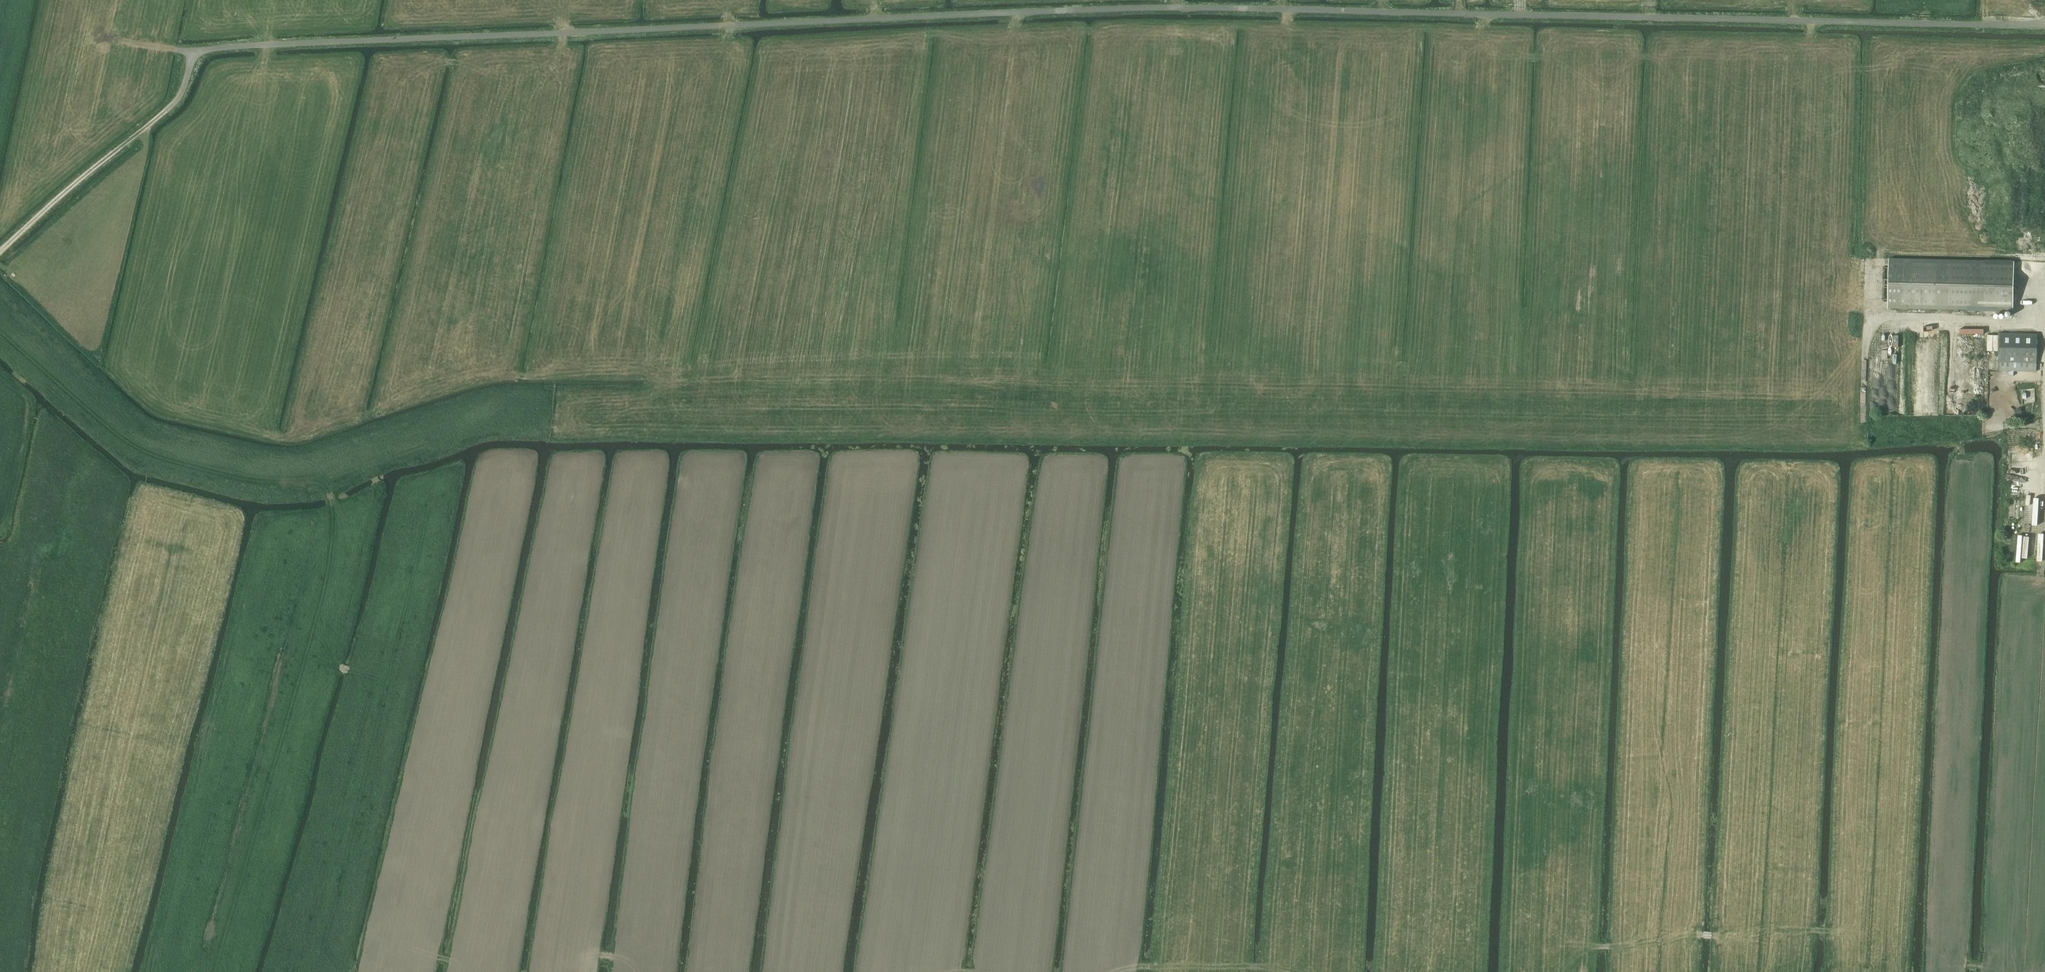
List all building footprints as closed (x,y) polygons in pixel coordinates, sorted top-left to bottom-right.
[(1889,308),(2012,311),(2013,261),(1890,259),(1889,308)] [(1998,370),(2037,371),(2038,334),(1999,333),(1998,370)] [(2007,519),(2019,520),(2020,500),(2008,499),(2007,519)]
